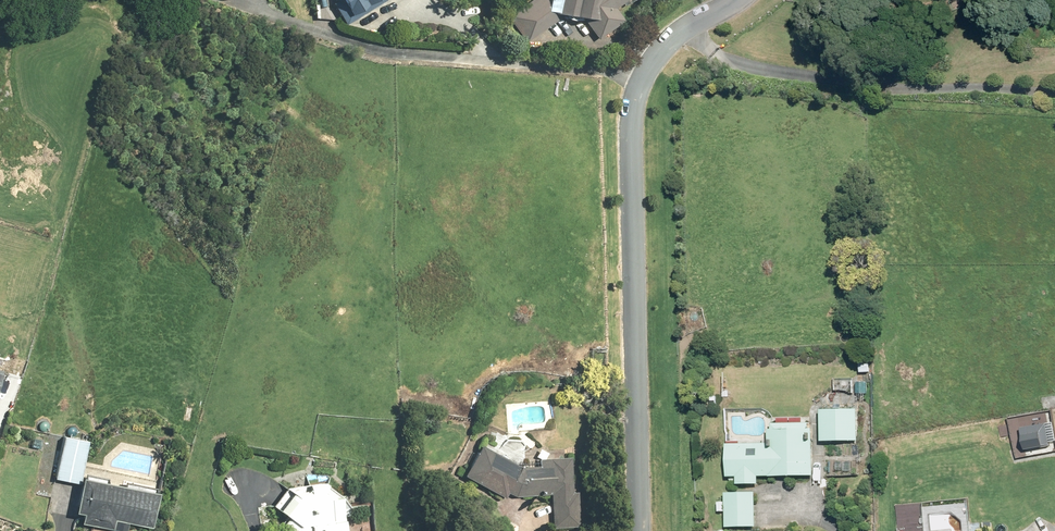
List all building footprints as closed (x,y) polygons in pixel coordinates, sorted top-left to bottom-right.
[(332,3),(344,24),(384,0),(337,0),(332,3)] [(508,16),(526,42),(562,17),(571,30),(577,26),(585,37),(592,33),(598,40),(624,22),(615,9),(628,0),(531,0),(508,16)] [(859,413),(821,411),(819,441),(857,443),(859,413)] [(1020,428),(1024,450),(1051,445),(1049,434),(1054,433),(1054,426),(1054,422),(1020,428)] [(769,444),(726,445),(727,477),(737,477),(737,485),(759,484),(759,477),(813,476),(812,430),(808,430),(808,424),(773,424),(773,430),(769,430),(769,444)] [(84,440),(61,436),(52,482),(76,486),(84,440)] [(481,446),(464,475),(503,498),(507,492),(517,497),(551,498),(550,527),(579,527),(579,459),(537,458),(537,467),(519,466),(481,446)] [(80,478),(73,514),(80,515),(78,525),(113,530),(125,530),(126,524),(151,529),(158,492),(80,478)] [(272,505),(286,518),(279,526),(287,530),(344,530),(343,500),(323,483),(286,488),(272,505)] [(726,515),(726,528),(755,529),(756,495),(727,495),(727,501),(719,501),(718,515),(726,515)]
